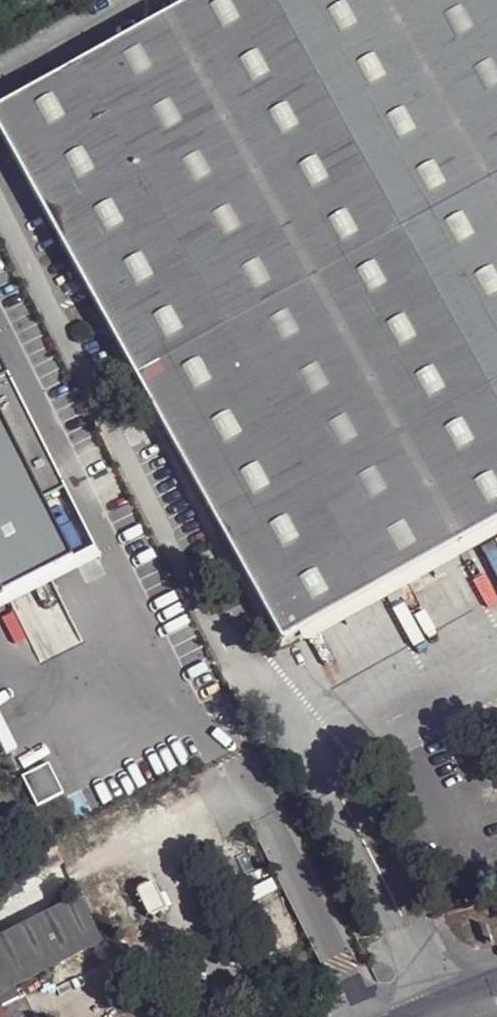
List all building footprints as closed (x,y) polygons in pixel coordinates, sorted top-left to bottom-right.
[(0,108),(0,128),(284,642),(301,633),(496,524),(496,0),(195,0),(0,108)] [(103,569),(17,380),(0,388),(0,619),(103,569)] [(301,633),(307,643),(496,538),(496,524),(301,633)] [(15,759),(0,729),(0,766),(15,759)] [(0,939),(0,1010),(5,1008),(21,1000),(17,989),(106,944),(81,897),(0,939)] [(34,1016),(43,1016),(31,994),(24,999),(34,1016)] [(5,1008),(9,1016),(34,1016),(24,999),(21,1000),(5,1008)] [(0,1010),(0,1016),(9,1016),(5,1008),(0,1010)]
